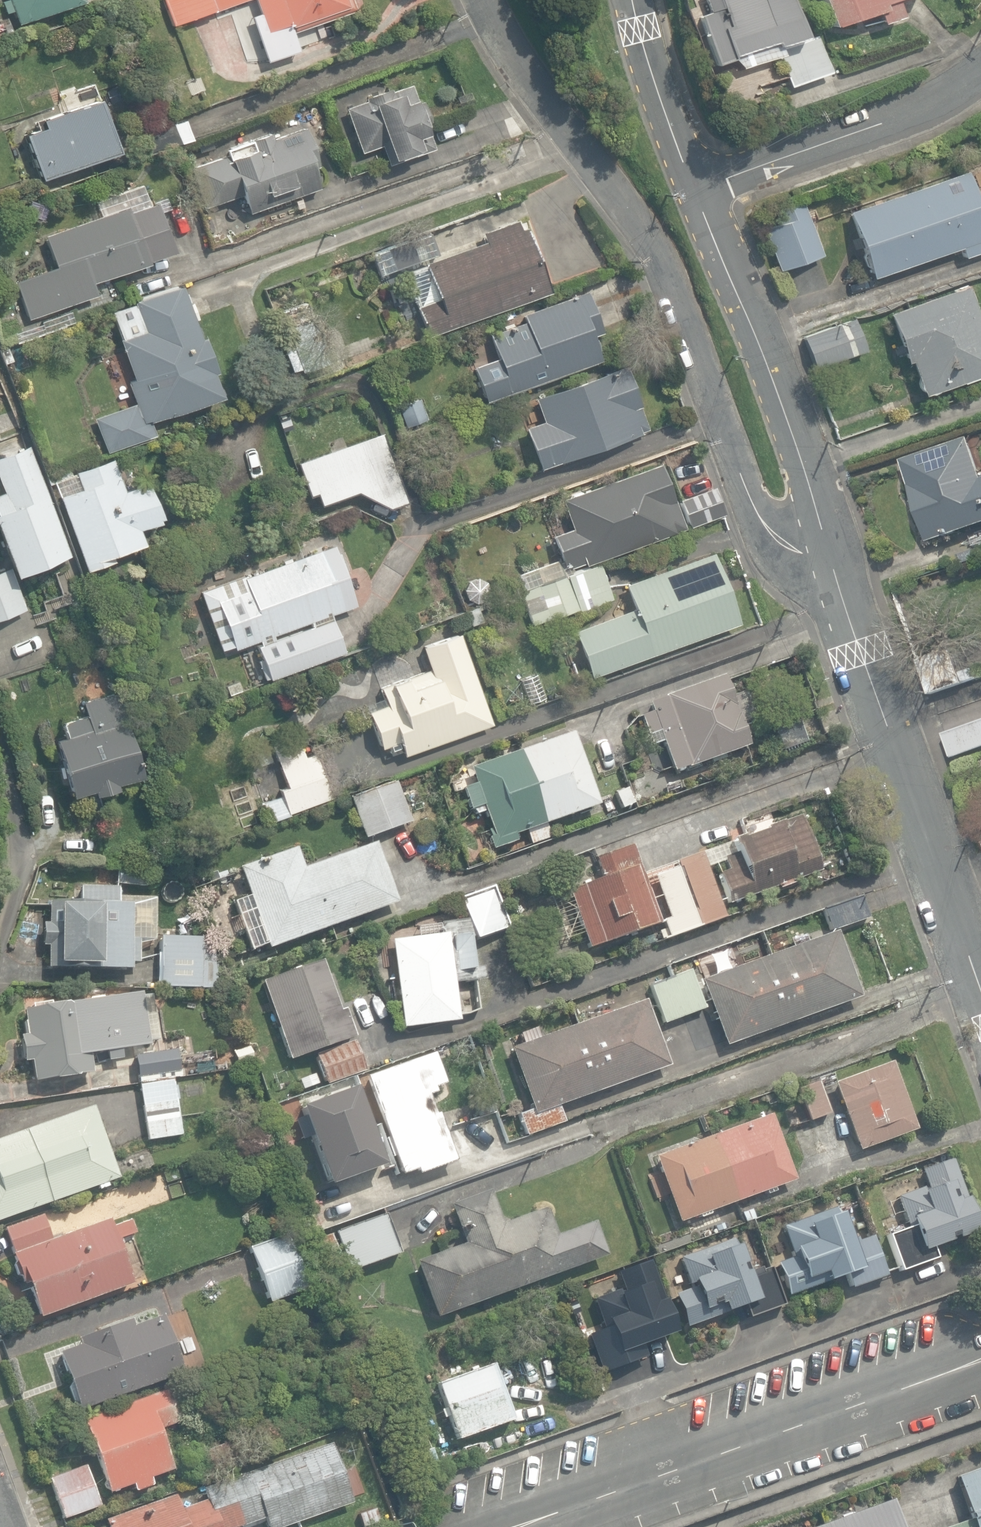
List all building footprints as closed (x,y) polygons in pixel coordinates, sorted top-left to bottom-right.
[(15,25),(79,2),(78,0),(4,0),(1,1),(5,13),(10,11),(15,25)] [(171,29),(250,1),(249,0),(161,0),(171,29)] [(260,14),(250,17),(266,63),(298,51),(292,33),(355,11),(351,0),(255,0),(260,14)] [(709,13),(698,17),(715,65),(735,58),(738,69),(781,53),(778,45),(803,37),(790,0),(704,0),(709,13)] [(832,26),(874,11),(878,23),(899,16),(894,0),(823,0),(832,26)] [(779,89),(831,70),(821,41),(768,60),(779,89)] [(379,146),(386,167),(433,150),(427,132),(433,130),(423,101),(417,103),(410,84),(390,91),(389,89),(365,97),(366,102),(345,109),(360,153),(379,146)] [(23,136),(39,180),(114,152),(96,101),(34,123),(37,131),(23,136)] [(138,137),(145,156),(191,140),(184,121),(138,137)] [(242,195),(248,214),(319,189),(312,170),(318,168),(304,128),(273,139),(271,134),(224,151),(227,157),(191,170),(205,208),(242,195)] [(867,279),(957,249),(960,258),(980,251),(980,209),(979,209),(967,172),(845,213),(867,279)] [(15,282),(27,318),(96,295),(93,287),(113,281),(111,274),(177,252),(158,199),(46,238),(56,268),(15,282)] [(37,218),(41,207),(25,202),(21,213),(37,218)] [(821,257),(802,203),(774,212),(778,225),(763,230),(777,272),(821,257)] [(414,306),(425,337),(550,293),(526,227),(518,230),(515,222),(479,235),(482,242),(422,264),(434,299),(414,306)] [(375,254),(383,276),(415,264),(407,242),(375,254)] [(197,338),(178,285),(132,302),(133,305),(111,313),(120,338),(117,339),(132,380),(126,382),(134,403),(93,419),(105,452),(153,434),(149,421),(217,396),(209,372),(212,371),(200,337),(197,338)] [(920,395),(980,375),(980,330),(966,286),(887,312),(904,363),(908,362),(920,395)] [(471,366),(484,402),(597,361),(593,351),(600,348),(596,336),(603,334),(587,290),(519,315),(522,323),(486,336),(494,358),(471,366)] [(280,311),(300,372),(324,364),(303,303),(280,311)] [(40,320),(43,333),(73,323),(68,310),(49,315),(50,317),(40,320)] [(802,337),(813,369),(864,351),(852,319),(802,337)] [(386,360),(397,365),(402,358),(391,352),(386,360)] [(521,430),(535,470),(647,430),(624,366),(531,399),(540,423),(521,430)] [(396,406),(404,427),(424,420),(417,399),(396,406)] [(355,494),(387,509),(406,503),(404,498),(416,494),(403,454),(390,459),(381,433),(295,462),(307,497),(313,495),(317,506),(355,494)] [(929,543),(980,524),(980,471),(969,437),(900,462),(929,543)] [(24,609),(12,576),(68,556),(29,445),(0,455),(0,489),(1,492),(0,492),(0,542),(9,568),(0,571),(0,618),(24,609)] [(58,497),(85,571),(113,561),(111,555),(142,544),(137,530),(160,521),(146,484),(123,492),(110,458),(74,472),(80,489),(58,497)] [(175,470),(188,502),(210,493),(197,461),(175,470)] [(567,562),(569,566),(582,561),(584,565),(683,528),(659,463),(560,499),(571,528),(552,535),(562,563),(567,562)] [(677,500),(687,527),(722,514),(712,487),(677,500)] [(199,594),(220,652),(307,621),(311,630),(329,624),(326,616),(354,605),(336,557),(326,560),(322,550),(199,594)] [(572,632),(588,676),(735,624),(710,554),(623,585),(632,611),(572,632)] [(598,565),(566,577),(562,575),(556,559),(533,568),(538,583),(517,591),(529,622),(547,615),(549,621),(577,610),(577,611),(611,599),(598,565)] [(487,593),(488,592),(487,591),(487,589),(487,588),(486,587),(486,586),(485,585),(484,584),(483,583),(482,582),(481,581),(480,580),(479,580),(478,580),(476,580),(475,580),(474,580),(472,580),(471,580),(470,581),(469,581),(468,582),(466,583),(466,584),(465,585),(464,586),(463,587),(463,588),(463,589),(462,591),(462,592),(462,593),(463,595),(463,596),(463,597),(464,598),(465,600),(466,600),(466,601),(468,602),(469,603),(470,604),(471,604),(472,604),(474,605),(475,605),(476,605),(477,604),(479,604),(480,604),(481,603),(482,602),(483,601),(484,600),(485,599),(486,598),(486,597),(487,596),(487,595),(487,593)] [(306,656),(329,647),(323,632),(301,641),(306,656)] [(398,742),(402,755),(490,724),(458,634),(421,647),(429,670),(380,687),(386,703),(366,710),(380,748),(398,742)] [(922,670),(930,693),(962,683),(955,659),(922,670)] [(520,680),(529,704),(544,698),(535,674),(520,680)] [(675,771),(679,783),(689,779),(686,769),(747,748),(739,724),(753,719),(743,691),(727,697),(720,676),(647,702),(650,713),(639,716),(646,736),(658,732),(671,772),(675,771)] [(53,740),(67,796),(91,790),(92,795),(116,789),(114,783),(139,777),(118,692),(80,702),(84,717),(61,722),(65,737),(53,740)] [(952,756),(980,746),(980,720),(944,733),(952,756)] [(485,839),(490,851),(515,842),(512,835),(596,806),(570,733),(467,769),(472,785),(460,789),(467,811),(469,810),(474,816),(482,813),(491,837),(485,839)] [(263,802),(269,822),(289,816),(288,811),(329,798),(314,754),(304,757),(298,736),(271,745),(285,786),(278,789),(280,796),(263,802)] [(350,798),(364,839),(410,823),(395,782),(350,798)] [(614,794),(620,810),(632,805),(626,790),(614,794)] [(819,871),(799,816),(701,852),(706,867),(713,865),(727,904),(819,871)] [(525,831),(530,844),(549,837),(544,824),(525,831)] [(237,868),(267,950),(396,903),(374,843),(302,869),(294,847),(237,868)] [(567,891),(588,949),(659,924),(631,845),(594,858),(601,878),(567,891)] [(661,920),(667,938),(722,918),(700,853),(675,862),(677,868),(653,876),(668,918),(661,920)] [(147,886),(148,870),(105,868),(104,887),(80,886),(79,903),(48,902),(48,925),(42,925),(41,946),(48,946),(47,967),(130,970),(130,963),(137,963),(137,942),(153,942),(155,899),(117,897),(117,885),(147,886)] [(401,1029),(458,1020),(453,981),(480,978),(473,938),(505,932),(493,885),(460,898),(466,920),(440,925),(442,934),(390,941),(401,1029)] [(821,909),(829,932),(867,919),(859,896),(821,909)] [(700,980),(724,1046),(859,998),(835,932),(700,980)] [(215,988),(215,964),(213,964),(213,942),(200,942),(200,938),(160,937),(159,987),(215,988)] [(261,983),(288,1061),(355,1037),(345,1009),(339,1011),(321,962),(261,983)] [(648,985),(662,1024),(702,1010),(687,970),(648,985)] [(33,1083),(92,1073),(89,1056),(105,1053),(107,1061),(122,1059),(120,1050),(150,1045),(141,991),(22,1011),(26,1035),(18,1037),(22,1063),(29,1062),(33,1083)] [(644,1000),(507,1049),(530,1111),(518,1115),(526,1136),(563,1123),(557,1106),(668,1066),(644,1000)] [(325,1084),(361,1071),(352,1044),(315,1057),(325,1084)] [(136,1079),(180,1072),(176,1048),(133,1055),(136,1079)] [(431,1049),(363,1073),(399,1173),(414,1167),(416,1171),(453,1157),(437,1109),(434,1110),(427,1090),(434,1088),(432,1083),(443,1079),(431,1049)] [(832,1084),(857,1152),(914,1130),(889,1062),(832,1084)] [(297,1080),(301,1092),(318,1085),(313,1074),(297,1080)] [(141,1101),(147,1140),(180,1135),(175,1101),(171,1078),(138,1083),(141,1101)] [(353,1083),(297,1104),(325,1182),(382,1162),(353,1083)] [(795,1091),(808,1123),(827,1115),(815,1083),(795,1091)] [(116,1179),(91,1107),(0,1139),(0,1220),(116,1179)] [(652,1157),(675,1224),(792,1182),(768,1116),(652,1157)] [(886,1236),(898,1271),(935,1259),(931,1247),(977,1231),(953,1158),(920,1169),(927,1192),(923,1193),(921,1189),(895,1197),(905,1231),(886,1236)] [(150,1189),(164,1185),(159,1168),(145,1172),(150,1189)] [(414,1262),(433,1317),(605,1256),(593,1222),(554,1236),(544,1208),(499,1224),(487,1190),(448,1204),(462,1245),(414,1262)] [(775,1262),(788,1297),(845,1276),(849,1286),(883,1274),(870,1237),(855,1242),(854,1238),(849,1240),(836,1206),(780,1226),(789,1257),(775,1262)] [(740,1210),(742,1220),(752,1217),(749,1207),(740,1210)] [(51,1240),(42,1214),(5,1228),(14,1253),(10,1255),(18,1278),(23,1277),(38,1318),(130,1284),(114,1240),(134,1233),(130,1221),(111,1228),(107,1219),(51,1240)] [(334,1231),(348,1270),(396,1254),(383,1215),(334,1231)] [(247,1247),(266,1303),(307,1289),(288,1233),(247,1247)] [(315,1241),(322,1262),(340,1257),(333,1235),(315,1241)] [(672,1295),(684,1329),(743,1307),(747,1318),(783,1305),(770,1269),(751,1276),(750,1272),(743,1274),(730,1238),(677,1257),(686,1285),(690,1284),(691,1288),(672,1295)] [(597,1331),(609,1367),(632,1360),(628,1350),(674,1333),(649,1260),(616,1272),(622,1289),(593,1298),(603,1329),(597,1331)] [(56,1353),(77,1411),(183,1373),(163,1315),(132,1326),(130,1321),(77,1339),(79,1345),(56,1353)] [(446,1416),(455,1439),(510,1421),(490,1364),(435,1384),(443,1407),(439,1408),(441,1417),(446,1416)] [(92,1445),(109,1493),(131,1485),(133,1492),(151,1485),(149,1478),(172,1470),(158,1430),(186,1420),(172,1381),(160,1385),(162,1391),(82,1420),(85,1428),(81,1429),(87,1447),(92,1445)] [(201,1453),(209,1475),(243,1463),(234,1440),(201,1453)] [(204,1501),(209,1513),(212,1511),(217,1526),(241,1526),(263,1519),(266,1526),(287,1526),(351,1504),(329,1442),(200,1489),(204,1501)] [(48,1478),(62,1519),(98,1506),(84,1466),(48,1478)] [(969,1519),(972,1526),(980,1526),(980,1467),(954,1477),(969,1519)] [(212,1511),(209,1513),(204,1501),(178,1510),(173,1495),(103,1521),(105,1526),(217,1526),(212,1511)] [(892,1499),(816,1526),(902,1526),(892,1499)] [(362,1526),(364,1526),(378,1523),(374,1510),(358,1515),(362,1526)]
